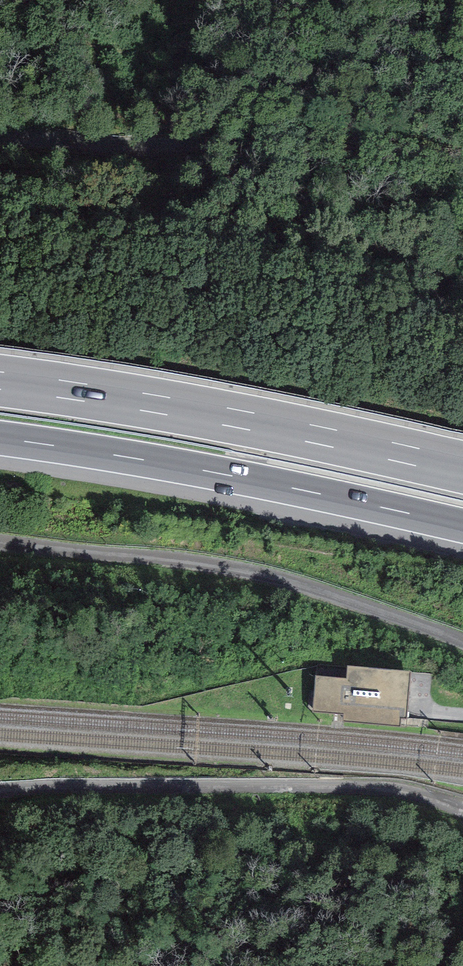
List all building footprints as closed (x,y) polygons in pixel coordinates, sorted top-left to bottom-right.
[(411,672),(347,666),(346,678),(316,675),(313,709),(343,712),(342,722),(399,727),(400,717),(407,718),(411,672)]
